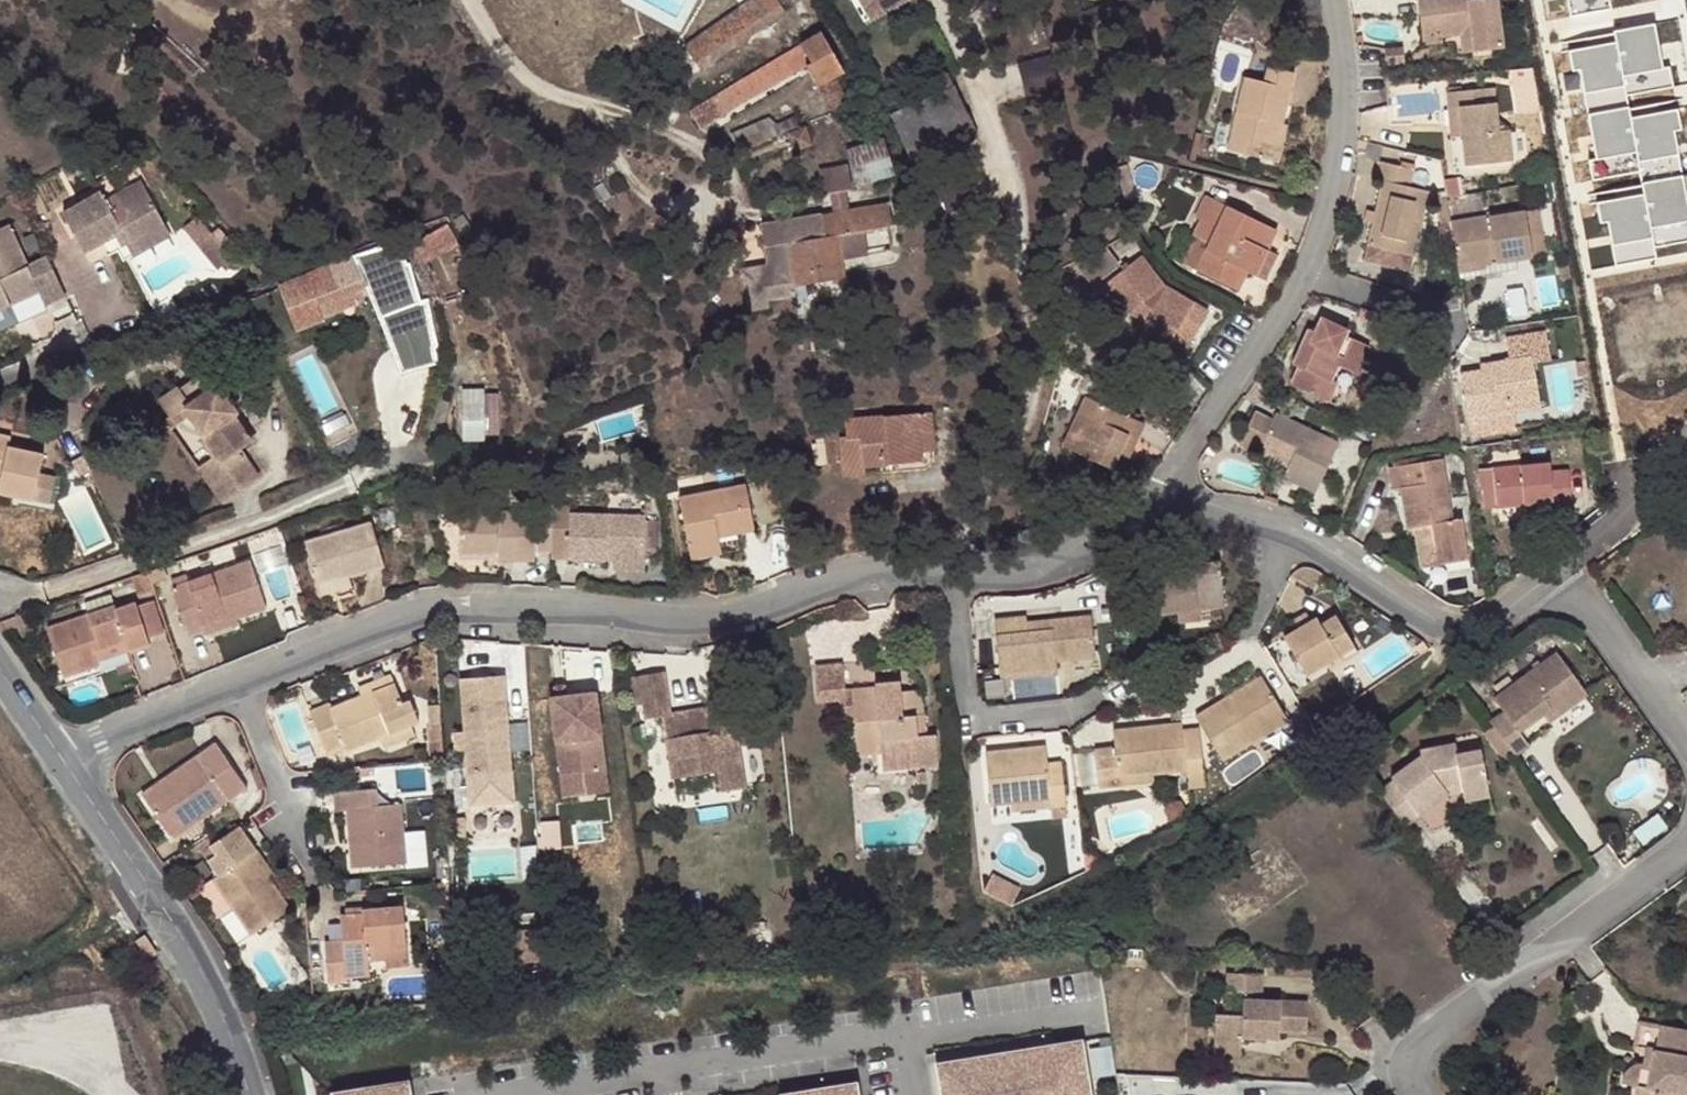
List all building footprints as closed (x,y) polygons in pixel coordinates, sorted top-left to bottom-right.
[(685,50),(703,73),(779,20),(787,14),(776,0),(757,0),(685,50)] [(806,0),(776,0),(787,14),(779,20),(800,53),(827,36),(806,0)] [(873,16),(899,0),(863,0),(873,16)] [(873,16),(881,30),(924,4),(922,0),(899,0),(873,16)] [(1425,29),(1442,27),(1442,21),(1474,18),(1477,47),(1505,44),(1499,0),(1422,0),(1425,29)] [(1442,27),(1443,33),(1462,30),(1465,48),(1477,47),(1474,18),(1442,21),(1442,27)] [(1442,27),(1425,29),(1426,38),(1443,36),(1442,34),(1443,33),(1442,27)] [(840,78),(849,73),(827,36),(800,53),(693,116),(705,135),(812,72),(837,113),(855,103),(840,78)] [(1032,90),(1060,86),(1056,55),(1027,59),(1032,90)] [(1298,114),(1302,115),(1314,65),(1288,59),(1284,74),(1265,69),(1248,143),(1289,152),(1298,114)] [(1454,105),(1455,104),(1465,103),(1467,125),(1471,159),(1519,153),(1515,122),(1504,124),(1499,82),(1452,88),(1454,105)] [(1437,88),(1405,97),(1409,113),(1441,103),(1437,88)] [(1465,103),(1455,104),(1458,126),(1467,125),(1465,103)] [(751,152),(783,140),(774,116),(742,128),(751,152)] [(1223,129),(1215,128),(1209,156),(1216,158),(1223,129)] [(823,153),(817,135),(801,140),(807,158),(823,153)] [(895,168),(880,143),(852,161),(869,184),(895,168)] [(1411,252),(1430,188),(1407,181),(1413,164),(1381,155),(1374,172),(1384,176),(1367,239),(1411,252)] [(1143,161),(1134,165),(1145,200),(1154,197),(1143,161)] [(1448,213),(1444,185),(1435,186),(1437,215),(1448,213)] [(127,252),(165,231),(141,186),(105,205),(100,196),(62,217),(83,257),(120,239),(127,252)] [(1522,203),(1528,247),(1547,245),(1540,200),(1522,203)] [(1522,203),(1448,213),(1454,253),(1494,248),(1495,253),(1529,249),(1528,247),(1522,203)] [(801,244),(791,246),(799,286),(848,277),(842,238),(898,228),(894,207),(798,225),(801,244)] [(1257,288),(1271,261),(1279,242),(1214,210),(1195,247),(1212,256),(1200,282),(1241,302),(1250,284),(1257,288)] [(41,260),(21,268),(3,228),(0,230),(0,311),(33,297),(38,309),(60,300),(41,260)] [(452,253),(444,229),(416,240),(412,257),(415,267),(452,253)] [(172,245),(165,231),(127,252),(132,263),(172,245)] [(799,286),(791,246),(767,250),(777,304),(802,300),(799,286)] [(1454,253),(1455,264),(1496,259),(1495,253),(1494,248),(1454,253)] [(1131,261),(1125,249),(1095,265),(1094,266),(1101,278),(1131,261)] [(374,307),(398,369),(439,353),(424,311),(417,313),(403,277),(398,278),(387,251),(266,294),(276,321),(272,323),(281,347),(304,339),(302,332),(327,323),(323,308),(368,291),(374,307)] [(1148,321),(1135,340),(1161,359),(1170,347),(1184,357),(1210,321),(1167,290),(1149,259),(1105,284),(1125,315),(1142,308),(1148,321)] [(1280,266),(1271,261),(1257,288),(1268,293),(1280,266)] [(327,323),(374,307),(368,291),(323,308),(327,323)] [(1365,370),(1379,343),(1356,333),(1358,328),(1333,316),(1326,329),(1320,327),(1303,361),(1309,365),(1302,383),(1339,400),(1350,381),(1341,377),(1348,361),(1365,370)] [(1454,365),(1460,410),(1534,402),(1529,357),(1544,355),(1540,327),(1500,333),(1502,353),(1484,356),(1485,360),(1454,365)] [(1161,359),(1135,340),(1130,347),(1155,367),(1161,359)] [(439,353),(398,369),(403,381),(428,372),(427,365),(442,359),(439,353)] [(1549,361),(1549,404),(1574,404),(1574,361),(1549,361)] [(205,370),(187,381),(193,391),(181,398),(177,388),(175,386),(155,399),(166,417),(178,409),(183,419),(208,457),(190,470),(214,508),(251,484),(233,455),(244,448),(228,424),(234,421),(222,403),(244,388),(232,369),(211,380),(205,370)] [(193,391),(187,381),(177,388),(181,398),(193,391)] [(506,434),(503,391),(493,391),(495,434),(506,434)] [(480,436),(480,397),(463,396),(462,435),(480,436)] [(1117,455),(1125,461),(1143,433),(1090,399),(1060,444),(1106,473),(1112,462),(1117,455)] [(1284,450),(1281,457),(1275,465),(1308,482),(1332,435),(1270,404),(1267,410),(1250,401),(1234,434),(1252,443),(1257,435),(1284,450)] [(1534,402),(1460,410),(1462,429),(1508,424),(1508,414),(1535,411),(1534,402)] [(178,409),(166,417),(158,422),(164,432),(183,419),(178,409)] [(935,439),(935,420),(849,422),(849,438),(842,438),(842,479),(867,479),(866,471),(925,470),(924,439),(935,439)] [(249,444),(234,421),(228,424),(244,448),(249,444)] [(1252,443),(1281,457),(1284,450),(1257,435),(1252,443)] [(34,477),(40,457),(5,447),(8,438),(0,436),(0,496),(27,504),(34,477)] [(1444,509),(1436,446),(1385,452),(1387,475),(1395,475),(1400,515),(1411,514),(1413,525),(1423,524),(1426,551),(1459,548),(1454,509),(1444,509)] [(1371,447),(1361,468),(1372,472),(1382,451),(1371,447)] [(1550,493),(1551,496),(1568,494),(1563,459),(1546,461),(1546,454),(1487,461),(1489,480),(1476,481),(1479,503),(1517,498),(1550,493)] [(1121,468),(1125,461),(1117,455),(1112,462),(1121,468)] [(1489,480),(1487,461),(1474,462),(1476,481),(1489,480)] [(49,482),(34,477),(27,504),(42,508),(49,482)] [(679,497),(685,545),(713,540),(751,534),(745,488),(679,497)] [(86,544),(107,536),(90,492),(69,500),(86,544)] [(1553,508),(1551,496),(1550,493),(1517,498),(1521,513),(1553,508)] [(790,527),(774,497),(767,500),(784,530),(790,527)] [(535,551),(536,511),(460,510),(459,551),(498,553),(497,558),(535,560),(535,551)] [(552,552),(554,512),(536,511),(535,551),(552,552)] [(571,512),(554,512),(552,552),(552,556),(570,555),(571,512)] [(643,514),(571,512),(570,555),(605,557),(606,552),(615,552),(644,553),(643,514)] [(316,586),(350,578),(384,569),(371,523),(305,540),(316,586)] [(713,540),(685,545),(687,561),(715,557),(713,540)] [(644,565),(644,553),(615,552),(614,563),(644,565)] [(232,614),(235,619),(267,608),(250,562),(169,591),(184,636),(204,630),(202,624),(232,614)] [(1337,579),(1313,565),(1299,570),(1291,583),(1324,599),(1337,579)] [(144,574),(148,586),(161,581),(157,569),(144,574)] [(1223,569),(1195,570),(1196,579),(1176,579),(1176,580),(1148,581),(1151,616),(1178,615),(1227,613),(1223,569)] [(1196,579),(1195,570),(1176,571),(1176,579),(1196,579)] [(136,590),(148,586),(144,574),(132,578),(136,590)] [(353,589),(350,578),(316,586),(319,597),(353,589)] [(153,607),(135,613),(146,645),(164,640),(153,607)] [(122,645),(125,654),(147,647),(146,645),(135,613),(133,608),(113,614),(111,611),(46,633),(63,680),(95,669),(94,664),(91,655),(122,645)] [(1227,613),(1178,615),(1179,626),(1228,623),(1227,613)] [(237,625),(235,619),(232,614),(202,624),(204,630),(207,636),(237,625)] [(1292,626),(1298,633),(1310,624),(1305,615),(1292,626)] [(1311,677),(1354,645),(1332,616),(1319,625),(1315,619),(1310,624),(1298,633),(1297,634),(1285,643),(1296,659),(1297,659),(1311,677)] [(1092,619),(1055,621),(1054,631),(1029,633),(1029,623),(1028,617),(996,618),(998,675),(1057,673),(1056,662),(1093,659),(1092,619)] [(1054,631),(1055,621),(1029,623),(1029,633),(1054,631)] [(1429,644),(1436,638),(1429,629),(1421,635),(1429,644)] [(1286,665),(1296,659),(1285,643),(1274,650),(1286,665)] [(94,664),(125,654),(122,645),(91,655),(94,664)] [(1359,652),(1354,645),(1311,677),(1315,684),(1359,652)] [(1552,725),(1583,703),(1552,660),(1489,708),(1498,720),(1486,730),(1511,764),(1525,754),(1516,740),(1538,723),(1545,717),(1552,725)] [(363,693),(398,678),(395,671),(359,685),(363,693)] [(463,674),(469,769),(513,766),(507,671),(463,674)] [(839,700),(836,671),(808,674),(812,713),(836,710),(840,710),(839,700)] [(1285,714),(1254,673),(1192,719),(1223,760),(1285,714)] [(406,699),(398,678),(363,693),(333,705),(331,701),(312,709),(329,750),(348,742),(351,748),(383,734),(415,722),(423,718),(412,697),(406,699)] [(658,728),(664,784),(709,779),(710,790),(732,788),(729,755),(731,755),(727,719),(703,722),(703,715),(665,720),(660,678),(635,682),(639,710),(641,725),(657,723),(658,728)] [(554,679),(554,690),(565,690),(565,679),(554,679)] [(635,682),(624,683),(627,711),(639,710),(635,682)] [(549,690),(552,769),(598,767),(595,689),(565,690),(554,690),(549,690)] [(873,697),(847,699),(849,727),(851,765),(876,763),(875,752),(909,750),(910,774),(933,773),(931,744),(918,745),(917,726),(912,728),(898,727),(896,703),(895,693),(872,694),(873,697)] [(444,723),(442,697),(431,698),(433,723),(444,723)] [(838,728),(849,727),(847,699),(839,700),(840,710),(836,710),(838,728)] [(916,702),(896,703),(898,727),(912,728),(917,726),(916,702)] [(1544,731),(1552,725),(1545,717),(1538,723),(1544,731)] [(415,722),(383,734),(388,745),(420,732),(415,722)] [(446,749),(444,723),(433,723),(429,723),(432,751),(446,749)] [(1183,773),(1179,737),(1178,728),(1110,737),(1111,755),(1091,758),(1096,795),(1117,792),(1117,781),(1151,778),(1183,773)] [(1183,773),(1186,793),(1203,792),(1195,734),(1179,737),(1183,773)] [(753,781),(765,779),(760,746),(748,747),(753,781)] [(910,774),(909,750),(875,752),(876,763),(877,776),(910,774)] [(232,751),(179,781),(187,795),(162,808),(181,841),(259,796),(232,751)] [(1051,800),(1052,811),(1068,810),(1064,767),(1048,768),(1047,752),(989,757),(991,805),(1012,803),(1051,800)] [(1388,786),(1390,790),(1417,823),(1445,804),(1442,797),(1448,793),(1458,791),(1458,800),(1460,811),(1487,806),(1478,759),(1454,763),(1451,752),(1417,758),(1417,765),(1388,786)] [(946,767),(946,755),(934,756),(934,768),(946,767)] [(598,767),(552,769),(553,791),(599,789),(598,767)] [(935,783),(947,781),(946,767),(934,768),(935,783)] [(1152,788),(1151,778),(1117,781),(1117,792),(1152,788)] [(187,795),(179,781),(154,796),(162,808),(187,795)] [(1390,790),(1376,799),(1402,834),(1417,823),(1390,790)] [(410,868),(404,809),(384,811),(381,791),(340,795),(341,814),(354,813),(359,872),(410,868)] [(1442,797),(1445,804),(1446,803),(1458,800),(1458,791),(1448,793),(1442,797)] [(1013,814),(1052,811),(1051,800),(1012,803),(1013,814)] [(1487,806),(1460,811),(1463,827),(1490,823),(1487,806)] [(255,864),(263,860),(253,844),(247,833),(223,846),(229,857),(215,866),(224,881),(217,885),(235,918),(251,947),(292,924),(274,894),(255,864)] [(208,854),(215,866),(229,857),(223,846),(208,854)] [(281,890),(263,860),(255,864),(274,894),(281,890)] [(985,875),(978,895),(1007,903),(1013,883),(985,875)] [(235,918),(217,885),(209,889),(228,922),(235,918)] [(390,961),(413,960),(409,919),(369,921),(369,924),(346,926),(347,951),(348,962),(333,963),(334,993),(351,992),(351,986),(375,984),(375,962),(390,961)] [(543,961),(539,929),(484,934),(488,967),(543,961)] [(348,962),(347,951),(332,951),(333,963),(348,962)] [(414,977),(413,960),(390,961),(391,979),(414,977)] [(1267,1044),(1279,1044),(1309,1044),(1309,1015),(1262,1013),(1262,989),(1227,987),(1227,1006),(1243,1007),(1242,1028),(1226,1027),(1215,1027),(1214,1057),(1241,1058),(1242,1050),(1265,1052),(1267,1044)] [(1243,1007),(1227,1006),(1226,1027),(1242,1028),(1243,1007)] [(258,1029),(265,1029),(269,1028),(267,1016),(253,1018),(258,1029)] [(1637,1054),(1643,1029),(1636,1031),(1631,1052),(1637,1054)] [(1677,1049),(1673,1035),(1644,1029),(1643,1029),(1637,1054),(1642,1056),(1644,1055),(1677,1049)] [(1673,1035),(1677,1049),(1686,1047),(1686,1038),(1673,1035)] [(938,1064),(943,1094),(1089,1094),(1080,1040),(938,1064)] [(1278,1053),(1279,1044),(1267,1044),(1265,1052),(1278,1053)] [(1677,1049),(1644,1055),(1654,1057),(1651,1070),(1641,1067),(1634,1067),(1628,1071),(1624,1076),(1622,1087),(1637,1091),(1636,1094),(1686,1094),(1686,1091),(1686,1047),(1677,1049)] [(1654,1057),(1644,1055),(1642,1056),(1644,1056),(1641,1067),(1651,1070),(1654,1057)] [(1241,1058),(1214,1057),(1214,1067),(1240,1068),(1241,1058)] [(342,1093),(343,1094),(408,1094),(406,1082),(342,1093)] [(855,1084),(790,1094),(856,1094),(855,1084)]
